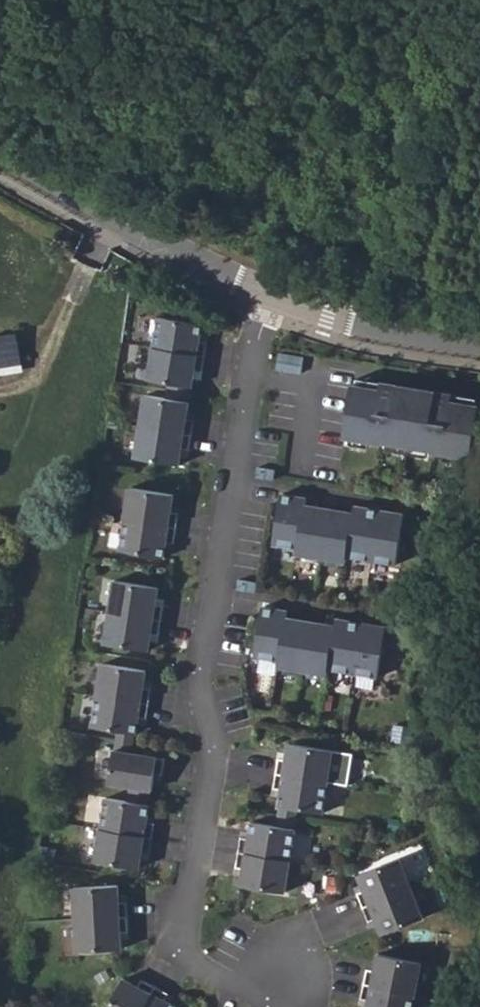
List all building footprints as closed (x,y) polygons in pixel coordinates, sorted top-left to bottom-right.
[(162,277),(145,269),(140,279),(157,287),(162,277)] [(152,317),(147,348),(199,356),(201,342),(193,341),(196,324),(152,317)] [(17,364),(11,330),(0,332),(0,366),(17,364)] [(147,348),(142,380),(168,384),(186,387),(188,370),(196,371),(199,356),(147,348)] [(299,357),(275,353),(272,369),(297,373),(299,357)] [(447,395),(448,389),(377,377),(376,384),(348,380),(339,434),(377,439),(377,438),(428,447),(428,448),(466,454),(472,423),(479,424),(479,401),(447,395)] [(168,384),(167,392),(185,395),(186,387),(168,384)] [(183,403),(185,395),(167,392),(165,400),(183,403)] [(140,396),(134,428),(186,436),(189,421),(181,419),(183,403),(165,400),(140,396)] [(134,428),(129,459),(173,466),(176,449),(184,450),(186,436),(134,428)] [(268,480),(270,469),(253,467),(251,477),(268,480)] [(125,490),(120,521),(171,529),(174,514),(166,513),(168,496),(125,490)] [(300,505),(301,498),(277,494),(269,544),(293,548),(300,505)] [(317,558),(325,509),(300,505),(293,548),(292,554),(317,558)] [(367,560),(375,510),(351,506),(350,513),(342,556),(367,560)] [(342,556),(350,513),(325,509),(317,558),(341,562),(342,556)] [(397,534),(400,513),(375,510),(367,560),(392,564),(397,534)] [(413,536),(416,516),(400,513),(397,534),(413,536)] [(120,521),(115,552),(159,559),(161,542),(169,543),(171,529),(120,521)] [(250,593),(252,583),(235,580),(234,591),(250,593)] [(110,582),(105,614),(157,622),(159,607),(151,606),(154,589),(110,582)] [(283,618),(284,611),(260,607),(251,658),(276,661),(283,618)] [(105,614),(100,646),(144,652),(147,635),(155,636),(157,622),(105,614)] [(299,671),(307,622),(283,618),(276,661),(275,667),(299,671)] [(350,674),(358,623),(333,619),(332,626),(325,669),(350,674)] [(325,669),(332,626),(307,622),(299,671),(324,675),(325,669)] [(379,647),(382,627),(358,623),(350,674),(374,677),(379,647)] [(395,649),(398,629),(382,627),(379,647),(395,649)] [(97,666),(92,697),(144,705),(146,691),(139,690),(141,672),(97,666)] [(92,697),(87,729),(113,733),(131,736),(134,719),(142,720),(144,705),(92,697)] [(113,733),(112,742),(130,745),(131,736),(113,733)] [(110,754),(128,756),(130,745),(112,742),(110,754)] [(325,782),(329,750),(285,744),(283,760),(275,759),(273,774),(325,782)] [(110,753),(105,785),(127,788),(149,792),(152,775),(159,776),(162,762),(128,756),(110,754),(110,753)] [(320,814),(325,782),(273,774),(270,789),(278,790),(276,807),(294,810),(320,814)] [(146,807),(149,792),(127,788),(125,803),(146,807)] [(103,799),(98,831),(149,839),(152,824),(144,823),(146,807),(125,803),(103,799)] [(294,810),(276,807),(274,817),(292,819),(294,810)] [(291,829),(292,819),(274,817),(273,826),(291,829)] [(286,861),(291,829),(273,826),(247,822),(244,839),(236,838),(234,853),(286,861)] [(98,831),(92,863),(136,870),(139,853),(147,854),(149,839),(98,831)] [(281,892),(286,861),(234,853),(232,867),(240,868),(237,886),(281,892)] [(410,888),(398,858),(357,875),(363,891),(356,894),(361,908),(410,888)] [(71,890),(73,922),(125,919),(124,904),(117,905),(116,888),(71,890)] [(422,918),(410,888),(361,908),(367,922),(374,919),(381,935),(422,918)] [(73,922),(75,955),(120,952),(119,935),(126,934),(125,919),(73,922)] [(422,995),(428,964),(384,955),(381,972),(373,970),(370,985),(422,995)] [(154,989),(141,982),(137,989),(122,981),(109,1006),(145,1006),(154,989)] [(422,995),(370,985),(367,1000),(375,1002),(374,1006),(419,1006),(422,995)] [(164,1003),(167,996),(154,989),(145,1006),(173,1006),(164,1003)]
